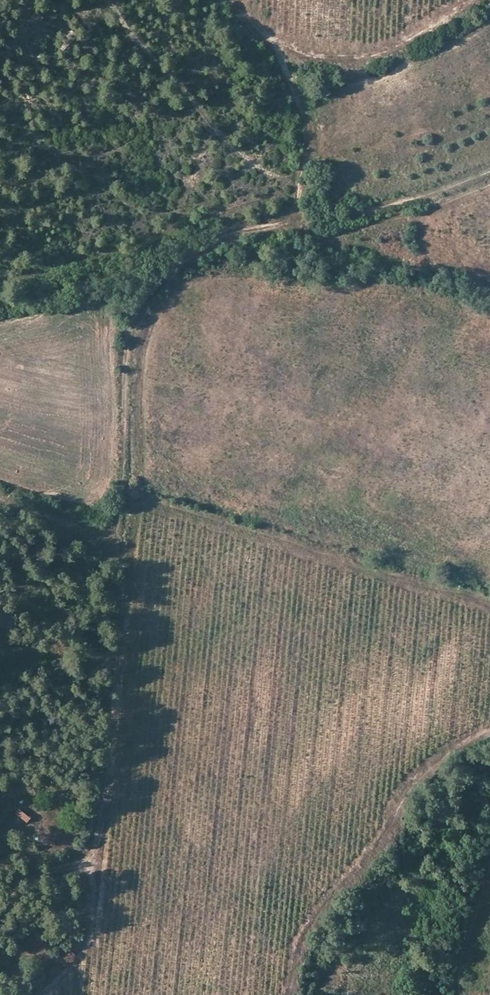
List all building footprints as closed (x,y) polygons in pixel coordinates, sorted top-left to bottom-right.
[(12,625),(11,606),(0,606),(0,626),(12,625)] [(18,808),(14,814),(26,822),(30,816),(18,808)]
